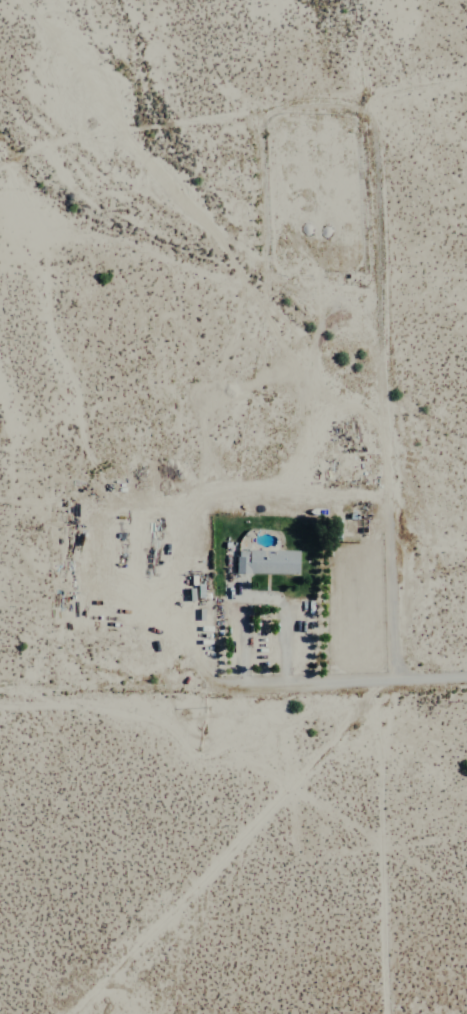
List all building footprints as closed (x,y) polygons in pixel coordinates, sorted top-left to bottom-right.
[(296,545),(299,576),(237,571),(237,545),(296,545)]
